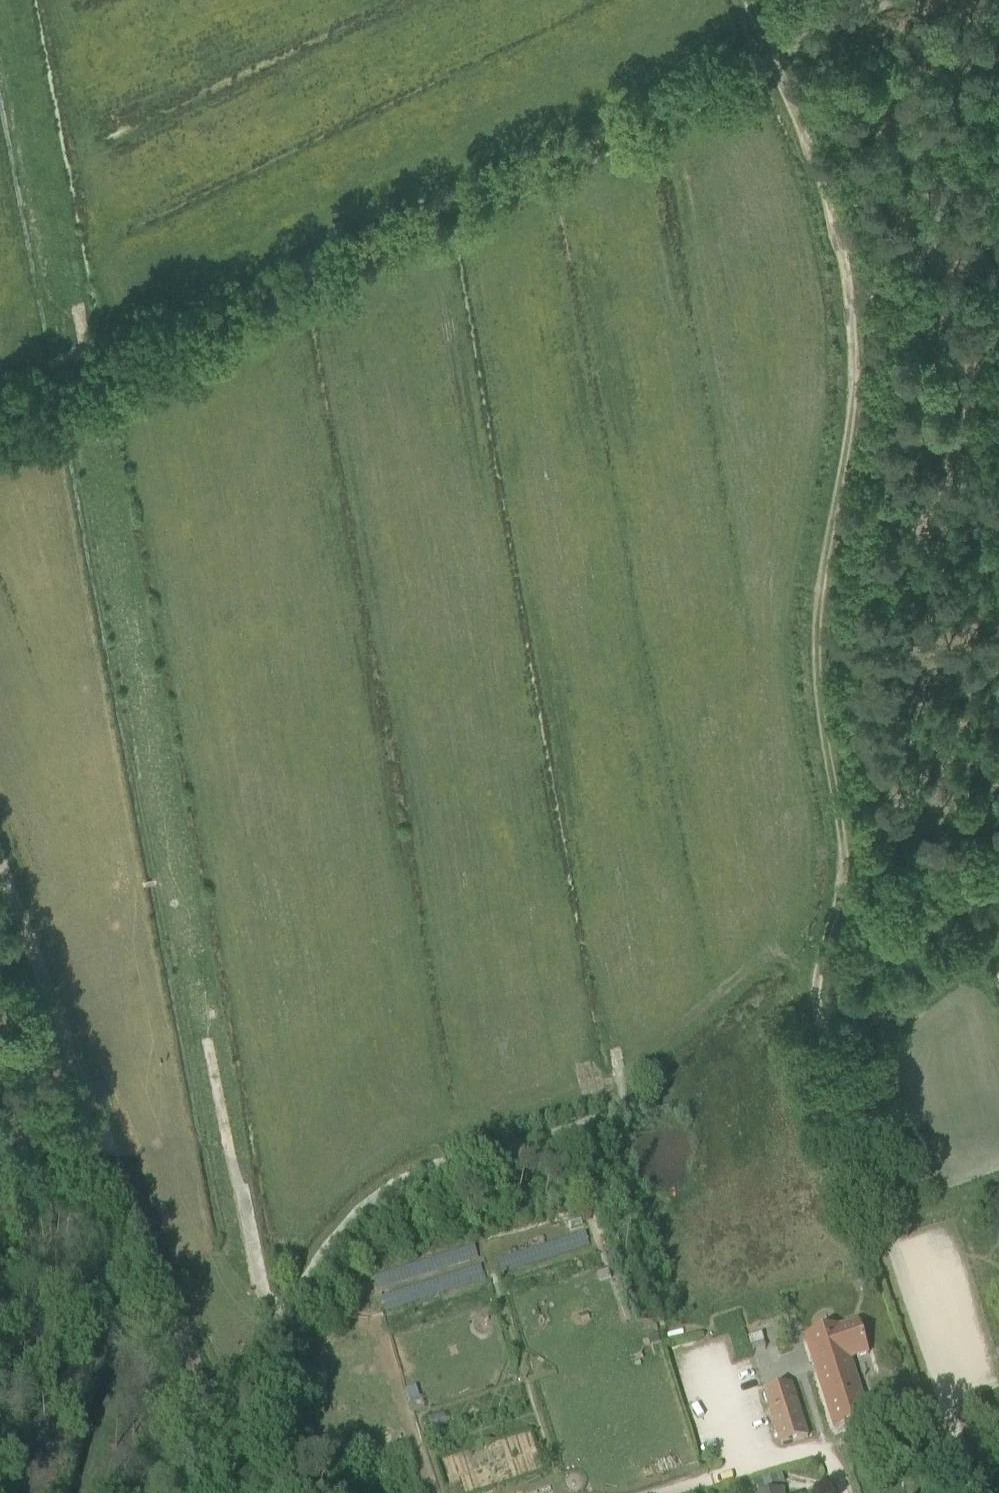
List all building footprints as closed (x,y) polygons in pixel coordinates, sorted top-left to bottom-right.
[(502,1274),(590,1244),(585,1230),(497,1260),(502,1274)] [(383,1307),(485,1281),(476,1247),(374,1274),(383,1307)] [(834,1429),(869,1418),(850,1359),(868,1353),(858,1321),(805,1338),(834,1429)] [(791,1384),(764,1392),(781,1446),(807,1438),(791,1384)]
